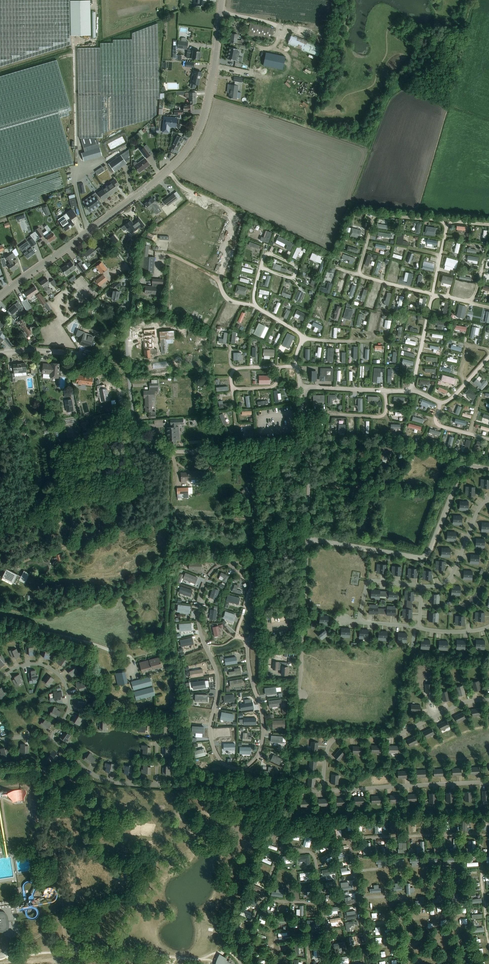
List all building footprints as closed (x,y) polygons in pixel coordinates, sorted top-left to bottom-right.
[(71,45),(71,35),(91,35),(90,0),(70,1),(70,0),(0,0),(0,66),(71,45)] [(77,48),(79,138),(102,137),(102,133),(151,119),(156,115),(156,99),(159,99),(157,23),(132,33),(132,39),(113,40),(113,43),(100,43),(100,48),(77,48)] [(274,29),(255,24),(250,23),(247,35),(272,40),(274,29)] [(239,43),(244,44),(244,43),(249,44),(249,40),(243,39),(243,41),(237,40),(237,34),(236,34),(231,33),(230,42),(236,43),(239,43)] [(318,57),(322,46),(291,34),(287,44),(318,57)] [(187,49),(188,42),(178,41),(177,48),(187,49)] [(230,47),(227,59),(235,60),(236,56),(239,56),(240,52),(237,52),(238,49),(230,47)] [(201,52),(188,50),(186,58),(200,59),(201,52)] [(268,55),(266,68),(285,73),(288,59),(268,55)] [(58,168),(73,164),(60,119),(69,116),(68,113),(71,112),(57,62),(0,79),(0,185),(58,168)] [(201,72),(196,71),(194,70),(194,73),(195,74),(194,76),(191,76),(190,83),(191,83),(190,87),(194,88),(195,85),(196,85),(196,84),(198,85),(201,72)] [(242,78),(239,78),(234,77),(234,81),(235,81),(234,85),(228,84),(228,90),(230,90),(230,93),(229,93),(229,98),(231,98),(232,98),(237,98),(238,86),(237,85),(238,81),(242,82),(242,78)] [(196,92),(191,92),(185,92),(185,97),(189,97),(189,104),(191,104),(196,104),(196,92)] [(163,131),(169,132),(169,126),(171,126),(176,127),(177,118),(164,117),(163,131)] [(139,132),(129,139),(132,143),(141,135),(139,132)] [(183,138),(177,135),(171,147),(170,147),(168,150),(173,152),(174,149),(176,150),(179,144),(180,142),(183,138)] [(81,139),(85,152),(81,153),(84,161),(102,155),(97,139),(81,139)] [(144,146),(144,147),(140,150),(146,158),(150,155),(153,153),(147,144),(144,146)] [(112,168),(114,171),(114,172),(126,163),(126,162),(130,159),(129,149),(108,163),(112,168)] [(150,165),(147,161),(145,158),(138,163),(137,162),(135,161),(133,162),(134,165),(134,166),(139,172),(150,165)] [(104,188),(109,195),(118,189),(116,187),(119,185),(116,181),(116,180),(115,179),(110,183),(110,184),(104,188)] [(103,200),(109,195),(104,188),(98,193),(103,200)] [(90,212),(101,203),(99,200),(100,199),(95,192),(95,193),(93,195),(94,197),(88,201),(87,199),(83,202),(84,203),(90,212)] [(168,206),(177,198),(178,199),(180,197),(176,192),(164,201),(168,206)] [(157,204),(152,198),(145,204),(149,209),(152,207),(156,214),(161,210),(156,204),(157,204)] [(74,217),(71,213),(69,211),(66,213),(68,216),(62,220),(65,224),(62,225),(65,230),(71,226),(68,221),(71,219),(71,220),(74,217)] [(131,220),(121,228),(124,231),(125,231),(127,229),(131,234),(140,227),(140,226),(141,228),(145,225),(139,218),(136,221),(133,224),(131,220)] [(438,234),(440,226),(430,224),(428,232),(438,234)] [(56,237),(47,225),(44,227),(47,231),(44,233),(44,234),(50,242),(56,237)] [(356,225),(353,233),(363,236),(365,228),(356,225)] [(44,233),(39,227),(35,230),(40,237),(44,234),(44,233)] [(257,230),(255,235),(266,238),(267,236),(261,234),(262,232),(257,230)] [(36,243),(30,236),(27,239),(32,246),(36,243)] [(253,239),(251,246),(261,250),(264,244),(253,239)] [(27,241),(19,247),(21,249),(22,251),(24,254),(27,258),(35,252),(32,248),(31,247),(27,241)] [(97,248),(98,249),(102,255),(108,251),(103,244),(97,248)] [(301,245),(296,255),(299,257),(301,254),(304,255),(307,248),(301,245)] [(89,260),(94,256),(98,253),(93,246),(80,256),(83,260),(87,257),(89,260)] [(326,257),(319,255),(320,252),(315,251),(313,258),(325,261),(326,257)] [(10,263),(8,265),(12,271),(18,266),(16,263),(18,262),(16,259),(14,261),(14,260),(12,258),(16,256),(13,252),(10,255),(6,258),(10,263)] [(458,266),(461,258),(450,255),(448,263),(458,266)] [(153,273),(155,257),(145,257),(143,272),(153,273)] [(76,268),(71,261),(62,268),(65,272),(64,272),(65,274),(66,274),(67,275),(76,268)] [(82,272),(86,270),(80,261),(76,264),(82,272)] [(96,266),(99,269),(98,270),(101,273),(107,269),(101,262),(96,266)] [(103,274),(99,277),(95,281),(100,286),(107,280),(103,274)] [(454,286),(456,276),(446,274),(444,283),(454,286)] [(50,283),(49,282),(46,278),(40,282),(43,286),(46,291),(48,294),(53,291),(50,288),(49,289),(46,285),(50,283)] [(152,283),(152,286),(146,286),(145,291),(145,292),(145,293),(150,294),(156,294),(156,287),(162,287),(163,279),(152,279),(152,283)] [(111,287),(110,289),(115,290),(115,289),(121,284),(118,281),(112,286),(111,287)] [(35,286),(31,288),(25,293),(28,298),(35,294),(43,305),(44,307),(45,306),(49,311),(52,309),(47,302),(46,303),(40,293),(39,293),(38,292),(38,291),(35,286)] [(307,291),(302,288),(298,297),(303,300),(307,291)] [(109,297),(118,299),(119,291),(115,290),(110,289),(109,297)] [(373,306),(377,307),(382,291),(379,290),(373,306)] [(391,290),(387,302),(391,304),(395,291),(391,290)] [(327,307),(329,299),(322,298),(320,305),(327,307)] [(27,299),(21,302),(26,310),(32,307),(27,299)] [(9,310),(5,313),(12,317),(14,315),(13,314),(18,309),(19,310),(22,308),(21,306),(18,302),(15,304),(14,304),(9,309),(9,310)] [(467,317),(471,304),(463,302),(459,315),(467,317)] [(350,306),(347,316),(354,318),(356,312),(357,312),(358,308),(350,306)] [(301,316),(306,318),(309,312),(300,308),(298,315),(301,316)] [(24,318),(19,321),(21,325),(20,326),(26,336),(32,333),(24,318)] [(262,320),(257,332),(266,336),(268,332),(266,331),(269,324),(262,320)] [(240,341),(242,335),(238,334),(239,330),(236,329),(234,339),(240,341)] [(78,330),(78,331),(76,335),(83,337),(80,344),(84,345),(84,344),(91,347),(92,342),(94,337),(95,337),(95,335),(94,334),(94,335),(78,330)] [(155,342),(154,334),(155,334),(155,330),(145,331),(146,335),(143,335),(143,339),(144,339),(145,348),(153,348),(152,342),(155,342)] [(174,330),(159,331),(161,353),(168,352),(167,351),(171,351),(171,339),(174,338),(174,330)] [(292,346),(298,334),(290,331),(285,343),(292,346)] [(6,337),(4,339),(10,347),(13,346),(6,337)] [(273,356),(273,353),(277,354),(278,347),(267,346),(266,355),(273,356)] [(157,349),(150,349),(144,350),(145,358),(151,357),(150,354),(157,353),(157,349)] [(247,358),(247,353),(244,353),(244,350),(236,350),(236,358),(247,358)] [(25,363),(14,364),(15,373),(15,374),(26,373),(26,368),(25,363)] [(43,363),(43,368),(42,374),(43,374),(43,378),(50,378),(50,376),(58,377),(60,364),(51,363),(51,364),(43,363)] [(319,381),(324,381),(333,381),(333,368),(320,368),(320,376),(319,376),(319,381)] [(77,382),(74,381),(74,382),(73,383),(77,383),(83,384),(83,383),(91,385),(93,377),(92,377),(93,371),(88,370),(87,377),(78,375),(77,382)] [(317,381),(317,371),(308,370),(308,381),(317,381)] [(458,383),(459,376),(446,373),(444,379),(458,383)] [(145,398),(151,398),(151,397),(155,397),(155,391),(158,391),(158,383),(150,383),(150,387),(149,387),(149,391),(144,391),(144,398),(145,398)] [(101,397),(101,401),(104,400),(109,399),(106,388),(105,388),(104,384),(97,386),(98,394),(97,394),(97,398),(101,397)] [(339,401),(339,392),(331,392),(331,401),(339,401)] [(152,411),(152,404),(151,398),(145,398),(146,412),(151,412),(151,414),(149,414),(149,418),(156,418),(155,411),(152,411)] [(65,400),(67,412),(74,411),(72,399),(65,400)] [(435,405),(422,399),(420,405),(427,408),(428,405),(434,408),(435,405)] [(183,419),(170,420),(170,424),(172,424),(172,427),(167,427),(168,440),(170,440),(170,444),(176,443),(176,440),(176,434),(179,434),(178,426),(176,427),(176,424),(183,424),(183,419)] [(435,435),(435,432),(443,435),(445,430),(434,427),(431,434),(435,435)] [(380,444),(377,451),(380,452),(377,460),(381,461),(383,456),(388,457),(391,449),(380,444)] [(186,483),(186,479),(191,479),(191,483),(202,482),(202,478),(200,478),(200,472),(181,473),(181,483),(186,483)] [(188,487),(177,488),(177,498),(189,497),(188,487)] [(55,562),(58,561),(58,563),(62,562),(62,560),(61,554),(56,555),(57,557),(54,558),(55,562)] [(25,583),(28,576),(30,574),(24,571),(21,576),(17,574),(6,569),(2,577),(3,577),(1,580),(11,585),(13,582),(15,584),(18,578),(19,579),(19,580),(25,583)] [(183,579),(195,584),(198,577),(186,572),(183,579)] [(221,572),(220,575),(224,578),(222,581),(226,583),(229,576),(221,572)] [(233,588),(232,592),(241,594),(242,591),(237,589),(238,585),(234,584),(233,588)] [(179,592),(191,597),(193,590),(181,586),(179,592)] [(212,588),(210,597),(216,599),(219,590),(212,588)] [(238,604),(240,598),(228,594),(226,601),(238,604)] [(178,604),(177,611),(190,613),(191,606),(178,604)] [(233,621),(235,615),(225,611),(223,618),(233,621)] [(191,623),(179,624),(180,631),(192,630),(191,623)] [(323,627),(316,633),(320,638),(327,632),(323,627)] [(181,647),(194,644),(192,637),(180,640),(181,647)] [(26,646),(26,649),(26,654),(29,654),(29,655),(35,655),(35,651),(33,651),(33,647),(29,647),(29,646),(26,646)] [(43,648),(43,650),(41,655),(44,656),(43,658),(49,659),(50,656),(49,655),(50,651),(46,650),(46,649),(43,648)] [(21,656),(19,652),(18,653),(16,649),(12,650),(12,649),(9,651),(12,657),(15,656),(15,658),(21,656)] [(59,659),(58,658),(56,662),(61,665),(62,664),(64,665),(69,659),(66,657),(65,658),(62,656),(59,659)] [(237,663),(236,656),(225,658),(226,665),(237,663)] [(142,672),(162,666),(159,657),(140,663),(142,672)] [(274,661),(273,666),(273,669),(278,670),(281,670),(281,674),(288,675),(288,666),(286,666),(287,662),(274,661)] [(74,664),(72,665),(68,668),(70,671),(68,672),(72,677),(75,675),(74,673),(78,671),(75,667),(76,667),(74,664)] [(189,671),(190,678),(204,676),(203,669),(189,671)] [(28,673),(29,678),(29,680),(32,680),(32,679),(38,678),(37,674),(36,674),(35,670),(31,671),(31,672),(28,673)] [(125,671),(115,673),(117,685),(128,683),(125,671)] [(20,678),(21,677),(19,674),(14,677),(15,678),(12,680),(16,686),(19,685),(18,684),(22,682),(20,678)] [(47,676),(44,680),(43,681),(45,683),(46,683),(51,686),(53,683),(52,682),(54,679),(51,676),(50,677),(47,676)] [(150,676),(131,681),(134,692),(136,700),(155,695),(153,687),(140,690),(139,688),(152,685),(150,676)] [(231,687),(243,686),(242,679),(230,681),(231,687)] [(478,680),(472,682),(474,691),(481,689),(478,680)] [(80,683),(79,681),(75,682),(77,688),(79,688),(79,691),(86,689),(86,686),(85,686),(84,682),(80,683)] [(203,681),(192,682),(192,689),(204,688),(203,681)] [(463,685),(456,687),(459,696),(465,694),(463,685)] [(276,687),(276,686),(265,688),(266,695),(277,693),(277,691),(276,687)] [(57,691),(53,692),(54,697),(54,701),(61,699),(61,696),(63,696),(62,691),(57,692),(57,691)] [(448,691),(441,692),(443,701),(450,699),(448,691)] [(78,701),(77,707),(81,707),(81,706),(86,706),(86,702),(87,702),(88,699),(81,698),(80,701),(78,701)] [(282,706),(281,699),(268,700),(269,708),(282,706)] [(254,709),(253,702),(240,704),(241,711),(254,709)] [(58,708),(54,707),(52,712),(51,711),(49,714),(56,717),(57,715),(59,716),(61,711),(57,710),(58,708)] [(480,708),(471,709),(472,716),(481,715),(480,708)] [(223,719),(232,721),(233,714),(222,712),(221,716),(220,719),(223,719)] [(462,712),(454,716),(457,722),(465,718),(462,712)] [(75,715),(71,721),(76,724),(77,724),(79,725),(82,722),(80,721),(83,718),(79,715),(78,717),(75,715)] [(53,723),(50,721),(49,722),(45,719),(43,722),(42,722),(40,724),(46,729),(47,727),(49,728),(53,723)] [(284,719),(272,719),(272,727),(284,727),(284,719)] [(446,720),(438,724),(441,730),(449,726),(446,720)] [(107,725),(109,725),(109,721),(103,721),(103,723),(100,723),(99,730),(103,730),(103,729),(107,729),(107,725)] [(148,723),(144,723),(144,725),(139,725),(139,729),(138,729),(138,732),(145,732),(145,729),(147,729),(148,723)] [(164,726),(164,725),(161,725),(161,732),(163,732),(163,734),(170,734),(170,730),(168,730),(168,726),(164,726)] [(431,727),(423,731),(426,738),(434,734),(431,727)] [(69,739),(71,735),(67,732),(66,734),(64,732),(60,738),(62,740),(63,739),(68,743),(70,739),(69,739)] [(243,736),(242,740),(251,741),(251,737),(247,736),(247,733),(243,732),(243,736)] [(415,736),(407,740),(410,746),(418,742),(415,736)] [(19,748),(19,752),(25,752),(25,753),(28,753),(28,746),(25,745),(25,744),(21,744),(21,748),(19,748)] [(151,747),(148,747),(148,745),(142,745),(141,749),(143,749),(143,753),(147,753),(147,754),(150,754),(151,747)] [(163,747),(162,755),(166,755),(166,754),(171,754),(172,750),(170,750),(170,746),(166,745),(166,747),(163,747)] [(9,753),(8,748),(5,749),(4,747),(0,749),(1,753),(0,753),(0,754),(1,757),(6,755),(7,756),(10,755),(9,753)] [(206,755),(204,748),(194,751),(196,757),(206,755)] [(52,749),(50,752),(51,753),(49,757),(52,759),(52,760),(54,762),(58,756),(56,754),(57,752),(52,749)] [(339,749),(333,756),(339,760),(345,754),(339,749)] [(90,753),(86,757),(84,759),(90,764),(92,761),(93,762),(96,759),(92,756),(93,755),(90,753)] [(279,765),(282,759),(273,754),(270,761),(279,765)] [(111,764),(105,763),(105,766),(106,767),(105,771),(109,772),(110,770),(113,771),(114,766),(114,764),(111,763),(111,764)] [(124,769),(124,773),(128,774),(129,772),(132,773),(132,765),(129,765),(129,766),(123,765),(123,769),(124,769)] [(150,774),(151,767),(148,767),(148,765),(143,765),(143,769),(142,769),(141,773),(147,773),(147,774),(150,774)] [(166,767),(163,767),(163,775),(166,775),(166,774),(170,774),(170,769),(172,769),(172,766),(166,765),(166,767)] [(260,770),(260,774),(272,775),(273,767),(268,766),(268,770),(260,770)] [(30,798),(30,787),(14,787),(14,799),(30,798)] [(405,840),(405,845),(401,846),(401,850),(409,850),(409,840),(405,840)] [(123,871),(125,876),(134,873),(132,868),(123,871)] [(50,895),(57,893),(56,892),(60,891),(59,884),(48,887),(50,895)] [(1,932),(3,932),(5,931),(6,931),(8,929),(9,927),(9,924),(8,916),(7,914),(5,912),(3,911),(0,911),(0,931),(1,932)] [(356,918),(350,919),(351,923),(352,922),(353,927),(362,925),(362,921),(357,922),(356,918)] [(216,963),(235,963),(233,961),(230,958),(227,961),(226,960),(227,958),(219,953),(219,955),(217,958),(217,960),(216,962),(216,963)]
